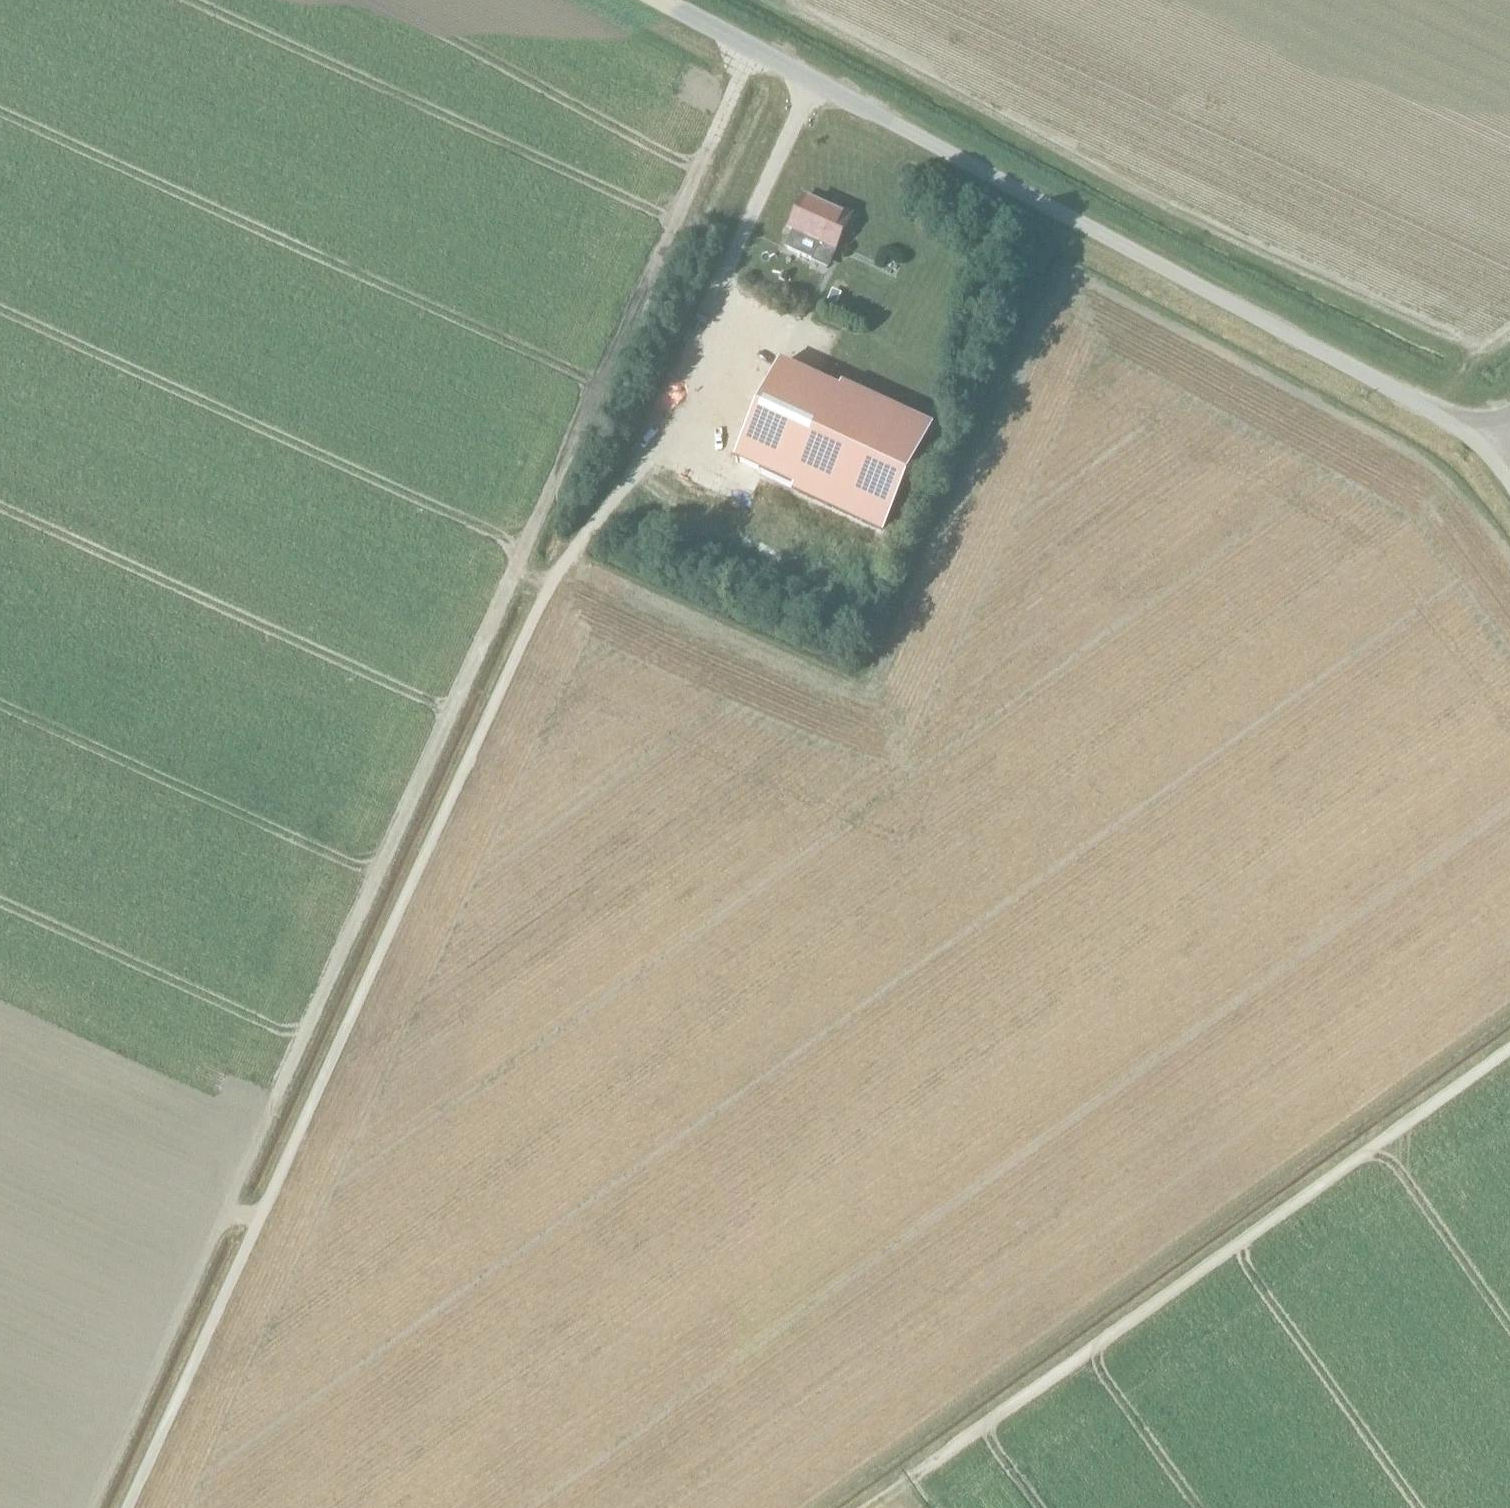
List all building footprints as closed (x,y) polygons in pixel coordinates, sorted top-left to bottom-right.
[(785,250),(812,262),(818,248),(834,255),(852,216),(835,208),(833,212),(803,198),(788,231),(792,233),(785,250)] [(928,432),(781,364),(736,462),(882,530),(928,432)]
